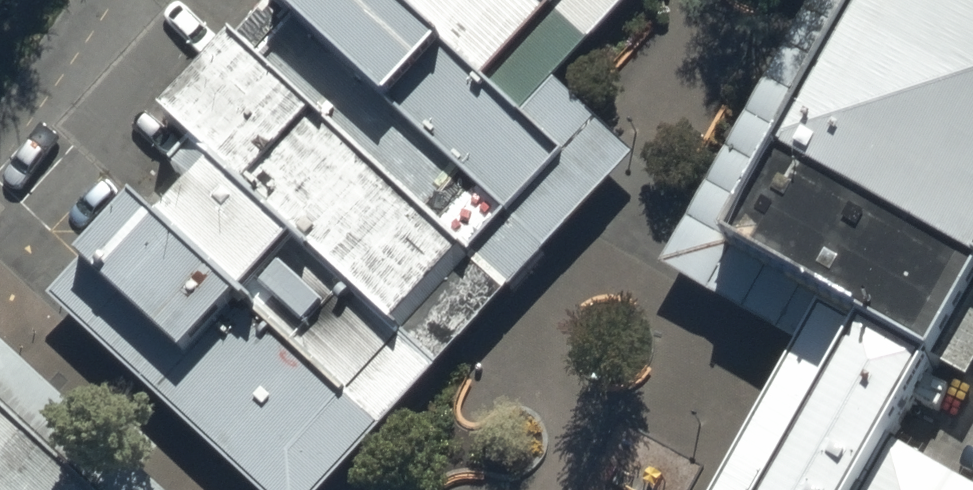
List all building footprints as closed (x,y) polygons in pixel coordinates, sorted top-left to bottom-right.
[(561,158),(479,85),(388,0),(269,0),(290,19),(505,217),(561,158)] [(479,85),(555,11),(543,0),(388,0),(479,85)] [(555,11),(565,0),(543,0),(555,11)] [(720,242),(926,358),(972,276),(972,0),(858,0),(720,242)] [(505,217),(290,19),(254,61),(469,259),(505,217)] [(229,38),(158,113),(209,160),(399,335),(469,259),(254,61),(229,38)] [(151,223),(341,397),(399,335),(209,160),(151,223)] [(151,223),(124,201),(71,262),(287,456),(341,397),(151,223)] [(858,322),(763,489),(854,489),(884,437),(926,358),(858,322)] [(0,407),(0,489),(91,489),(0,407)] [(884,437),(854,489),(972,489),(972,487),(884,437)]
